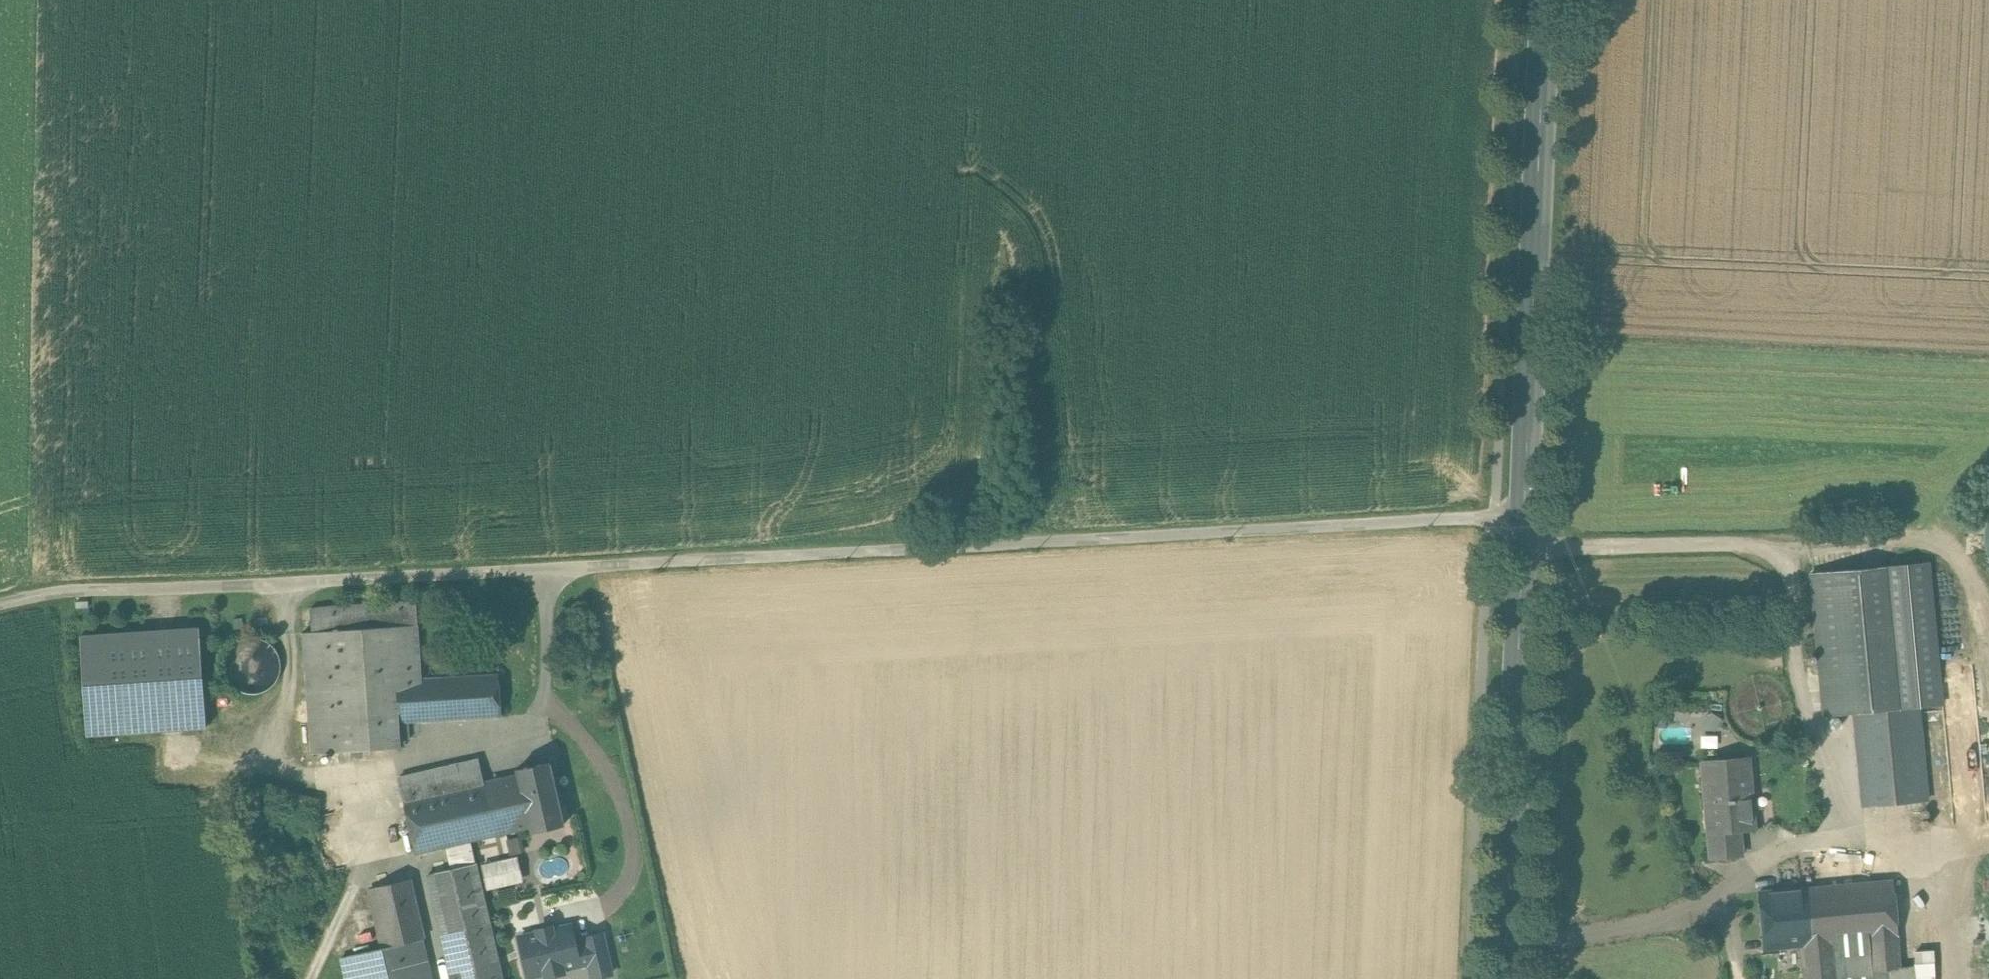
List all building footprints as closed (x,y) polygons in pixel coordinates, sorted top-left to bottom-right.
[(1928,562),(1882,567),(1896,708),(1918,706),(1942,703),(1928,562)] [(1882,567),(1810,574),(1824,715),(1855,712),(1896,708),(1882,567)] [(417,601),(311,609),(312,632),(393,626),(418,625),(417,601)] [(498,674),(422,678),(418,625),(393,626),(401,739),(410,739),(409,721),(488,717),(489,721),(501,720),(501,716),(502,716),(498,674)] [(393,626),(334,631),(342,751),(402,747),(401,739),(393,626)] [(200,628),(80,636),(87,736),(206,728),(200,628)] [(312,632),(303,633),(312,765),(331,764),(330,752),(342,751),(334,631),(312,632)] [(280,676),(282,665),(279,654),(273,645),(264,639),(253,637),(242,639),(232,645),(226,655),(224,666),(226,677),(233,686),(242,692),(253,694),(264,692),(273,686),(280,676)] [(1855,712),(1864,806),(1927,800),(1918,706),(1896,708),(1855,712)] [(479,759),(400,778),(405,800),(484,782),(479,759)] [(1708,830),(1711,858),(1738,855),(1736,830),(1755,828),(1752,797),(1749,798),(1745,759),(1709,762),(1711,780),(1705,780),(1707,808),(1714,808),(1716,829),(1708,830)] [(550,762),(517,769),(518,774),(490,781),(502,834),(531,827),(532,832),(564,825),(550,762)] [(405,800),(404,800),(416,853),(447,846),(471,841),(502,834),(490,781),(484,782),(405,800)] [(519,837),(508,839),(511,855),(522,852),(519,837)] [(471,841),(447,846),(452,869),(428,875),(452,978),(502,978),(471,841)] [(514,860),(482,867),(487,888),(518,881),(514,860)] [(410,879),(368,889),(382,948),(423,939),(424,938),(410,879)] [(1798,889),(1803,945),(1806,978),(1935,978),(1934,964),(1902,966),(1894,881),(1798,889)] [(1798,889),(1760,893),(1765,948),(1803,945),(1798,889)] [(571,925),(552,929),(552,926),(538,929),(538,932),(520,937),(529,977),(546,973),(546,976),(564,972),(564,969),(590,963),(586,944),(576,947),(571,925)] [(602,933),(584,938),(590,963),(593,977),(612,973),(602,933)] [(341,958),(346,978),(432,978),(423,939),(382,948),(341,958)]
